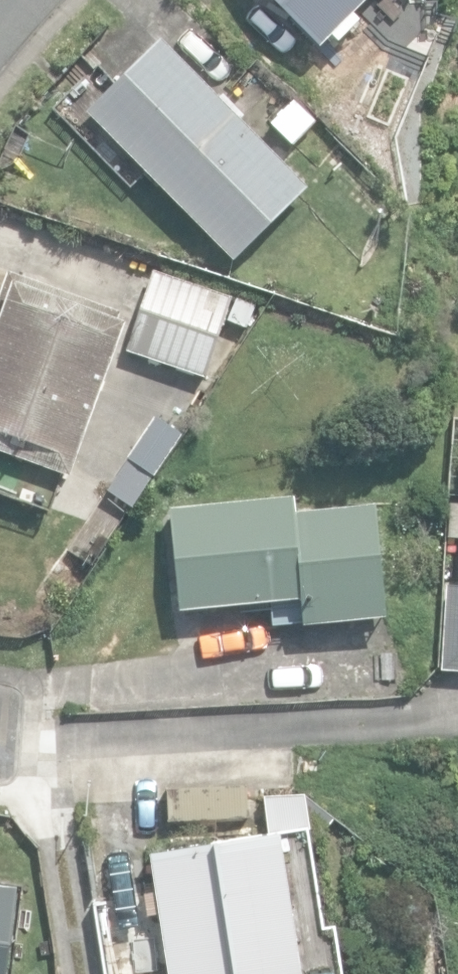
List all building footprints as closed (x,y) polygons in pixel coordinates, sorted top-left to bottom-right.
[(323,43),(366,0),(280,0),(323,43)] [(91,111),(236,259),(312,184),(167,36),(91,111)] [(50,117),(66,101),(54,86),(37,104),(50,117)] [(342,140),(293,96),(271,121),(320,164),(342,140)] [(128,349),(205,376),(233,295),(156,269),(128,349)] [(51,506),(64,470),(73,474),(128,321),(117,317),(120,310),(10,271),(0,300),(0,488),(51,506)] [(247,327),(256,304),(237,296),(229,320),(247,327)] [(303,596),(306,624),(391,616),(379,500),(299,508),(297,494),(173,506),(183,609),(303,596)] [(438,669),(457,670),(457,535),(446,535),(438,669)] [(169,973),(303,973),(280,832),(150,853),(155,889),(142,891),(146,915),(159,913),(169,973)] [(22,885),(0,882),(0,973),(11,973),(22,885)]
